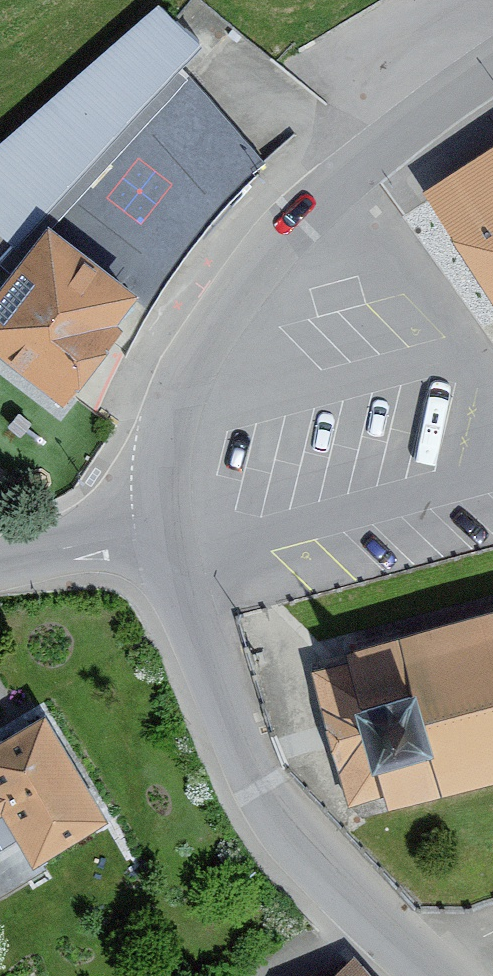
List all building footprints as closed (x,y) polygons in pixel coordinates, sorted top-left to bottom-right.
[(139,5),(0,129),(0,371),(37,400),(96,325),(90,320),(112,291),(39,234),(189,44),(139,5)] [(435,189),(492,277),(492,151),(435,189)] [(352,788),(382,780),(385,794),(492,763),(492,597),(343,639),(345,647),(315,655),(352,788)] [(23,715),(0,728),(0,848),(7,861),(81,821),(23,715)] [(338,957),(315,975),(355,975),(338,957)]
